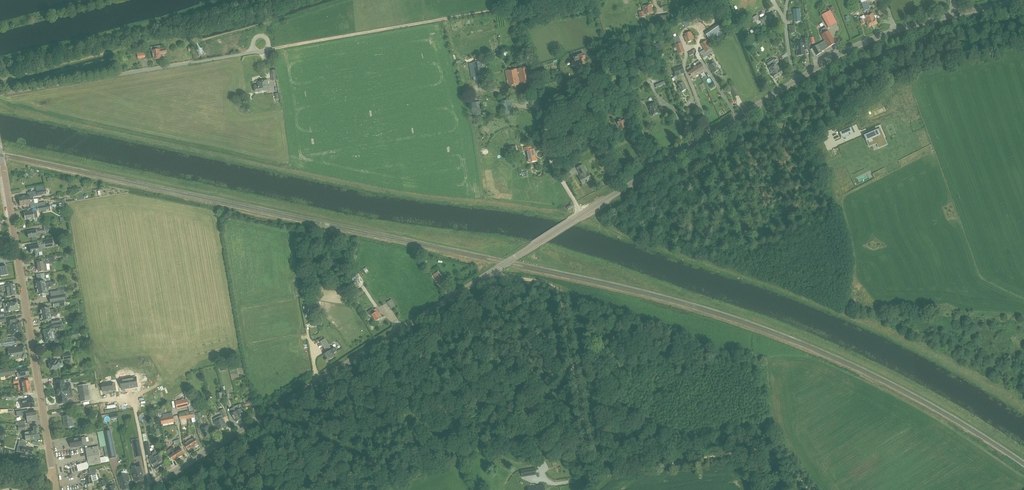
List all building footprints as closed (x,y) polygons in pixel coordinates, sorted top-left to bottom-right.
[(864,10),(870,8),(867,1),(866,0),(860,0),(862,3),(861,3),(864,10)] [(639,13),(640,18),(644,17),(644,15),(653,13),(651,5),(642,7),(643,12),(639,13)] [(801,21),(800,9),(793,10),(794,22),(801,21)] [(821,15),(828,28),(837,23),(830,10),(821,15)] [(658,15),(660,23),(668,22),(667,20),(669,20),(668,13),(658,15)] [(760,20),(761,22),(769,18),(770,19),(771,18),(771,17),(773,16),(771,13),(760,20)] [(866,22),(868,27),(877,24),(875,19),(873,14),(865,17),(865,18),(860,20),(861,24),(865,23),(866,22)] [(682,21),(685,26),(692,23),(689,17),(682,21)] [(704,33),(708,39),(722,29),(718,24),(704,33)] [(821,35),(825,41),(828,47),(835,43),(828,30),(828,31),(826,27),(821,30),(821,32),(821,33),(821,34),(821,35)] [(684,36),(686,43),(693,40),(692,38),(693,37),(690,31),(684,34),(685,36),(684,36)] [(700,44),(705,52),(710,50),(711,49),(706,40),(700,44)] [(812,48),(816,55),(822,52),(821,51),(828,47),(825,41),(812,48)] [(675,45),(678,54),(684,52),(681,43),(675,45)] [(799,52),(799,58),(806,57),(805,52),(807,51),(806,44),(804,44),(804,45),(802,46),(802,47),(799,48),(799,49),(798,49),(798,52),(799,52)] [(153,51),(154,59),(161,58),(160,54),(166,53),(166,49),(161,49),(160,46),(151,47),(151,51),(153,51)] [(136,50),(138,59),(145,58),(144,49),(136,50)] [(576,65),(577,68),(583,66),(585,65),(583,59),(585,58),(584,54),(573,57),(575,62),(571,63),(573,67),(576,65)] [(471,77),(472,81),(487,79),(486,75),(483,61),(481,61),(480,56),(472,58),(473,62),(468,63),(471,77)] [(772,75),(775,78),(782,73),(780,70),(775,64),(779,62),(777,59),(775,61),(772,58),(766,62),(768,65),(772,63),(774,65),(769,68),(773,74),(772,75)] [(694,67),(699,75),(705,71),(699,61),(695,63),(697,66),(694,67)] [(709,66),(713,73),(719,69),(715,63),(714,63),(713,61),(708,64),(710,66),(709,66)] [(608,72),(611,84),(618,82),(617,77),(618,76),(616,70),(615,64),(606,67),(608,72)] [(677,89),(680,93),(687,89),(680,78),(679,75),(685,73),(682,66),(676,68),(673,69),(678,79),(675,81),(679,88),(677,89)] [(688,71),(692,79),(699,75),(694,67),(692,69),(690,66),(686,69),(688,71)] [(505,71),(508,87),(532,83),(529,67),(505,71)] [(627,82),(628,83),(639,79),(637,73),(626,77),(626,79),(624,80),(625,82),(627,82)] [(254,86),(255,92),(269,90),(267,80),(257,82),(258,85),(254,86)] [(729,88),(735,97),(738,95),(733,85),(729,88)] [(471,103),(473,118),(482,117),(479,101),(471,103)] [(505,114),(513,113),(511,101),(503,103),(505,114)] [(649,109),(652,116),(659,113),(655,104),(654,103),(647,106),(649,109)] [(873,113),(876,118),(886,111),(883,106),(873,113)] [(625,116),(617,119),(619,126),(621,129),(625,128),(624,124),(628,122),(625,116)] [(842,137),(850,134),(848,129),(840,132),(842,137)] [(868,135),(865,137),(866,140),(869,139),(869,140),(870,143),(871,145),(876,143),(877,142),(878,144),(879,146),(882,144),(882,145),(886,143),(880,129),(868,134),(868,135)] [(526,151),(528,162),(536,161),(534,149),(532,149),(531,147),(524,148),(525,151),(526,151)] [(579,177),(582,184),(591,180),(588,172),(586,173),(582,165),(577,168),(579,172),(580,172),(582,175),(579,177)] [(19,197),(19,202),(34,199),(33,197),(42,195),(45,194),(44,190),(36,191),(27,192),(28,196),(19,197)] [(24,213),(25,220),(34,219),(34,218),(37,217),(36,211),(32,212),(24,213)] [(31,237),(32,241),(36,240),(36,237),(35,233),(41,232),(41,230),(27,232),(28,238),(31,237)] [(43,240),(44,245),(30,247),(31,254),(32,253),(32,257),(38,257),(38,256),(39,256),(39,252),(42,252),(42,249),(44,248),(53,247),(52,243),(52,239),(43,240)] [(37,263),(38,272),(44,271),(47,270),(46,264),(55,263),(54,257),(41,259),(42,262),(37,263)] [(7,265),(0,267),(0,279),(1,279),(1,276),(8,274),(7,265)] [(433,275),(440,285),(445,281),(438,271),(433,275)] [(351,293),(354,298),(356,297),(357,298),(364,293),(361,288),(358,291),(357,289),(359,288),(358,287),(366,283),(359,273),(352,277),(355,282),(350,285),(352,287),(351,288),(353,291),(351,293)] [(36,282),(37,289),(51,287),(51,286),(53,286),(52,283),(51,282),(44,283),(44,281),(43,280),(41,281),(36,282)] [(42,295),(42,297),(46,296),(46,294),(45,290),(48,289),(51,289),(51,287),(37,289),(38,295),(42,295)] [(52,302),(64,300),(65,300),(64,295),(63,290),(50,292),(51,297),(49,297),(50,303),(52,302)] [(41,315),(55,312),(55,309),(49,310),(48,307),(48,306),(45,307),(45,308),(40,309),(41,315)] [(372,315),(376,321),(381,318),(379,315),(380,314),(376,308),(374,310),(373,309),(367,312),(370,316),(372,315)] [(56,316),(55,312),(41,315),(42,321),(47,320),(48,321),(50,321),(50,319),(50,317),(56,316)] [(10,326),(11,329),(21,327),(20,322),(18,322),(17,317),(7,319),(8,327),(10,326)] [(48,330),(43,331),(44,331),(43,331),(43,333),(44,333),(45,337),(56,335),(56,332),(53,333),(53,329),(58,328),(59,330),(64,329),(64,325),(63,325),(62,322),(51,324),(51,327),(47,327),(48,330)] [(11,329),(12,335),(18,334),(18,333),(22,332),(21,327),(11,329)] [(45,337),(46,343),(52,342),(52,341),(54,341),(53,337),(57,337),(56,335),(45,337)] [(326,350),(323,352),(324,354),(326,357),(324,358),(324,359),(324,360),(326,361),(328,360),(328,361),(335,356),(334,353),(338,351),(335,347),(331,350),(326,341),(326,342),(322,344),(326,350)] [(7,348),(9,360),(26,357),(24,345),(7,348)] [(336,357),(335,358),(328,362),(332,367),(340,362),(336,357)] [(15,374),(14,368),(0,370),(0,377),(15,374)] [(23,377),(24,378),(29,377),(29,375),(28,368),(19,369),(19,370),(17,370),(17,373),(16,373),(17,378),(23,377)] [(136,377),(122,379),(124,389),(138,386),(136,377)] [(53,382),(55,393),(70,390),(69,386),(66,386),(66,384),(63,384),(62,380),(58,381),(58,380),(57,380),(55,380),(54,381),(54,382),(53,382)] [(112,383),(105,385),(106,392),(114,390),(112,383)] [(77,386),(80,402),(89,401),(86,385),(77,386)] [(58,405),(59,405),(61,405),(62,404),(61,403),(66,402),(65,398),(68,398),(68,396),(71,395),(70,390),(55,393),(57,404),(58,404),(58,405)] [(30,407),(34,407),(33,398),(28,398),(29,400),(25,400),(26,407),(30,407)] [(191,398),(175,401),(177,407),(189,404),(190,411),(193,410),(191,398)] [(234,408),(241,419),(245,416),(240,409),(240,407),(238,408),(237,405),(234,408)] [(214,422),(218,430),(226,426),(222,417),(223,417),(224,417),(227,415),(226,413),(224,408),(220,411),(222,415),(221,415),(213,419),(214,422)] [(231,414),(236,422),(241,419),(234,408),(231,409),(233,413),(231,414)] [(161,423),(162,424),(174,421),(174,420),(173,416),(172,413),(164,415),(164,418),(161,418),(161,423)] [(73,427),(72,425),(73,425),(71,415),(63,416),(65,426),(68,426),(68,428),(70,429),(72,428),(73,427)] [(200,429),(204,437),(213,433),(208,425),(200,429)] [(24,433),(25,440),(27,440),(39,439),(38,427),(33,427),(33,432),(24,433)] [(109,456),(109,458),(116,457),(110,430),(104,431),(109,456)] [(186,436),(193,447),(198,444),(194,438),(192,439),(188,435),(186,436)] [(184,444),(188,451),(193,447),(186,436),(183,438),(187,442),(184,444)] [(69,440),(71,448),(82,446),(82,445),(87,445),(86,437),(81,438),(69,440)] [(132,441),(136,457),(142,456),(139,440),(132,441)] [(21,453),(31,455),(33,449),(22,447),(21,453)] [(86,449),(89,466),(101,463),(110,461),(109,458),(109,456),(100,458),(98,447),(86,449)] [(169,455),(173,460),(175,459),(176,460),(179,458),(175,451),(173,447),(167,451),(168,456),(169,455)] [(175,451),(179,458),(182,456),(181,455),(184,453),(180,448),(175,451)] [(159,463),(162,468),(166,466),(163,461),(164,460),(159,453),(158,454),(156,451),(153,453),(153,454),(159,463)] [(20,459),(30,462),(31,455),(21,453),(20,459)] [(153,467),(156,472),(162,468),(159,463),(153,454),(150,457),(151,458),(149,459),(151,462),(153,467)] [(77,465),(79,471),(88,468),(87,463),(77,465)] [(134,474),(136,481),(139,480),(141,481),(142,480),(143,479),(141,472),(142,472),(140,466),(131,469),(133,474),(134,474)] [(121,482),(123,489),(125,489),(126,489),(127,489),(128,488),(131,488),(128,480),(129,480),(128,474),(118,476),(120,482),(121,482)]
